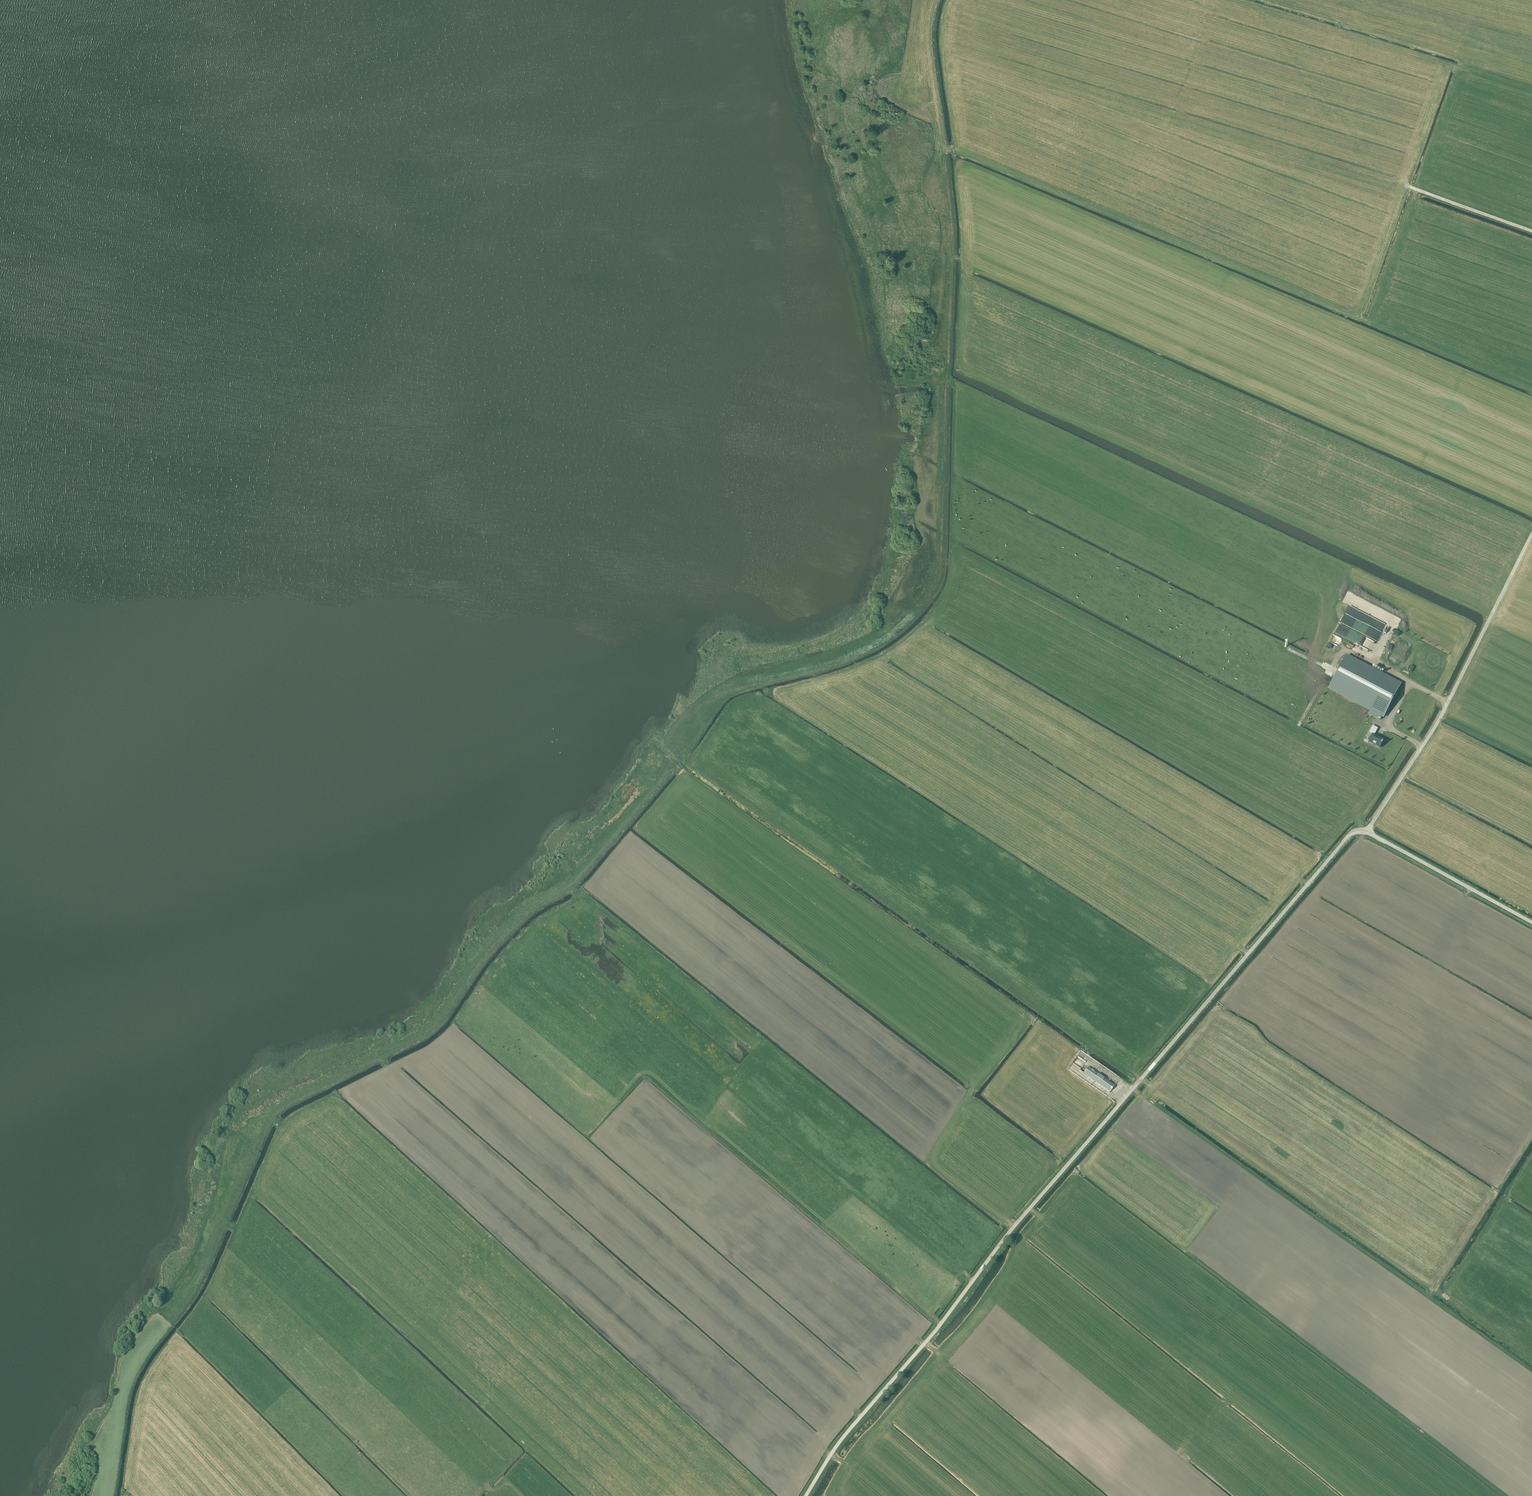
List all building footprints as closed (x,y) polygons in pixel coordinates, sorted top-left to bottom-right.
[(1400,685),(1346,656),(1329,688),(1371,710),(1368,714),(1377,719),(1379,715),(1382,717),(1383,716),(1384,716),(1400,685)] [(1378,728),(1372,726),(1369,733),(1373,735),(1369,742),(1379,748),(1381,745),(1382,743),(1383,740),(1374,735),(1378,728)] [(1115,1085),(1088,1067),(1084,1073),(1110,1092),(1115,1085)]
